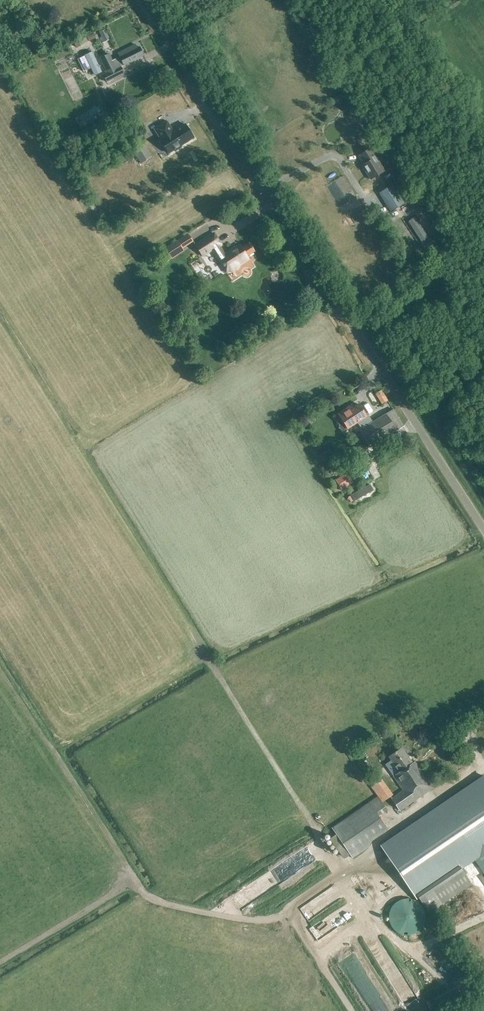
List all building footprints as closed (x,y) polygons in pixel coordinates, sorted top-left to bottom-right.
[(110,25),(103,27),(107,38),(113,36),(110,25)] [(144,55),(139,46),(136,48),(135,44),(117,53),(120,57),(112,60),(109,54),(100,58),(100,60),(99,61),(102,67),(103,66),(107,73),(103,75),(107,82),(124,74),(120,67),(144,55)] [(77,77),(82,76),(80,69),(69,72),(69,73),(67,74),(73,94),(88,90),(86,85),(80,87),(77,77)] [(192,137),(184,124),(172,131),(165,120),(153,129),(159,139),(159,140),(167,153),(173,150),(173,151),(180,147),(179,145),(192,137)] [(79,131),(75,134),(78,140),(83,137),(79,131)] [(133,152),(140,164),(151,157),(143,145),(133,152)] [(369,178),(383,170),(369,148),(359,154),(364,163),(361,165),(369,178)] [(404,203),(393,185),(379,193),(390,212),(404,203)] [(424,246),(431,242),(414,217),(407,221),(424,246)] [(164,248),(171,259),(184,251),(182,248),(193,241),(188,233),(164,248)] [(220,244),(213,233),(194,245),(201,256),(211,250),(225,272),(228,271),(232,271),(236,268),(238,264),(247,258),(246,256),(254,251),(249,243),(241,248),(238,244),(224,254),(218,245),(220,244)] [(381,405),(388,401),(381,390),(374,394),(381,405)] [(347,429),(357,423),(361,429),(359,431),(369,447),(402,426),(392,410),(374,421),(369,414),(366,416),(359,404),(353,408),(352,405),(338,414),(347,429)] [(398,404),(392,408),(400,423),(406,419),(398,404)] [(347,473),(335,479),(341,489),(352,482),(347,473)] [(370,484),(350,495),(354,501),(373,490),(370,484)] [(410,752),(410,751),(407,746),(390,757),(400,771),(393,776),(403,791),(391,799),(399,811),(433,788),(415,761),(412,763),(406,755),(410,752)] [(393,794),(381,779),(371,786),(382,802),(393,794)] [(407,884),(410,889),(412,888),(454,860),(461,870),(475,861),(483,875),(483,782),(353,870),(376,904),(407,884)] [(332,828),(352,858),(390,832),(378,816),(387,810),(378,797),(332,828)] [(454,860),(412,888),(429,912),(445,901),(471,884),(461,870),(454,860)] [(309,911),(348,893),(342,879),(310,894),(312,900),(305,903),(309,911)] [(398,900),(395,903),(392,906),(391,909),(389,913),(389,917),(390,920),(391,924),(393,927),(396,930),(399,932),(402,933),(406,934),(410,934),(414,933),(417,931),(420,929),(423,926),(424,923),(425,919),(426,915),(425,911),(424,908),(422,905),(419,902),(416,900),(412,898),(409,898),(405,898),(401,899),(398,900)] [(327,929),(336,923),(331,914),(322,920),(327,929)] [(278,921),(273,925),(278,933),(284,929),(278,921)] [(300,960),(306,954),(301,949),(289,961),(301,971),(306,966),(300,960)] [(381,970),(367,974),(376,1001),(390,997),(381,970)]
